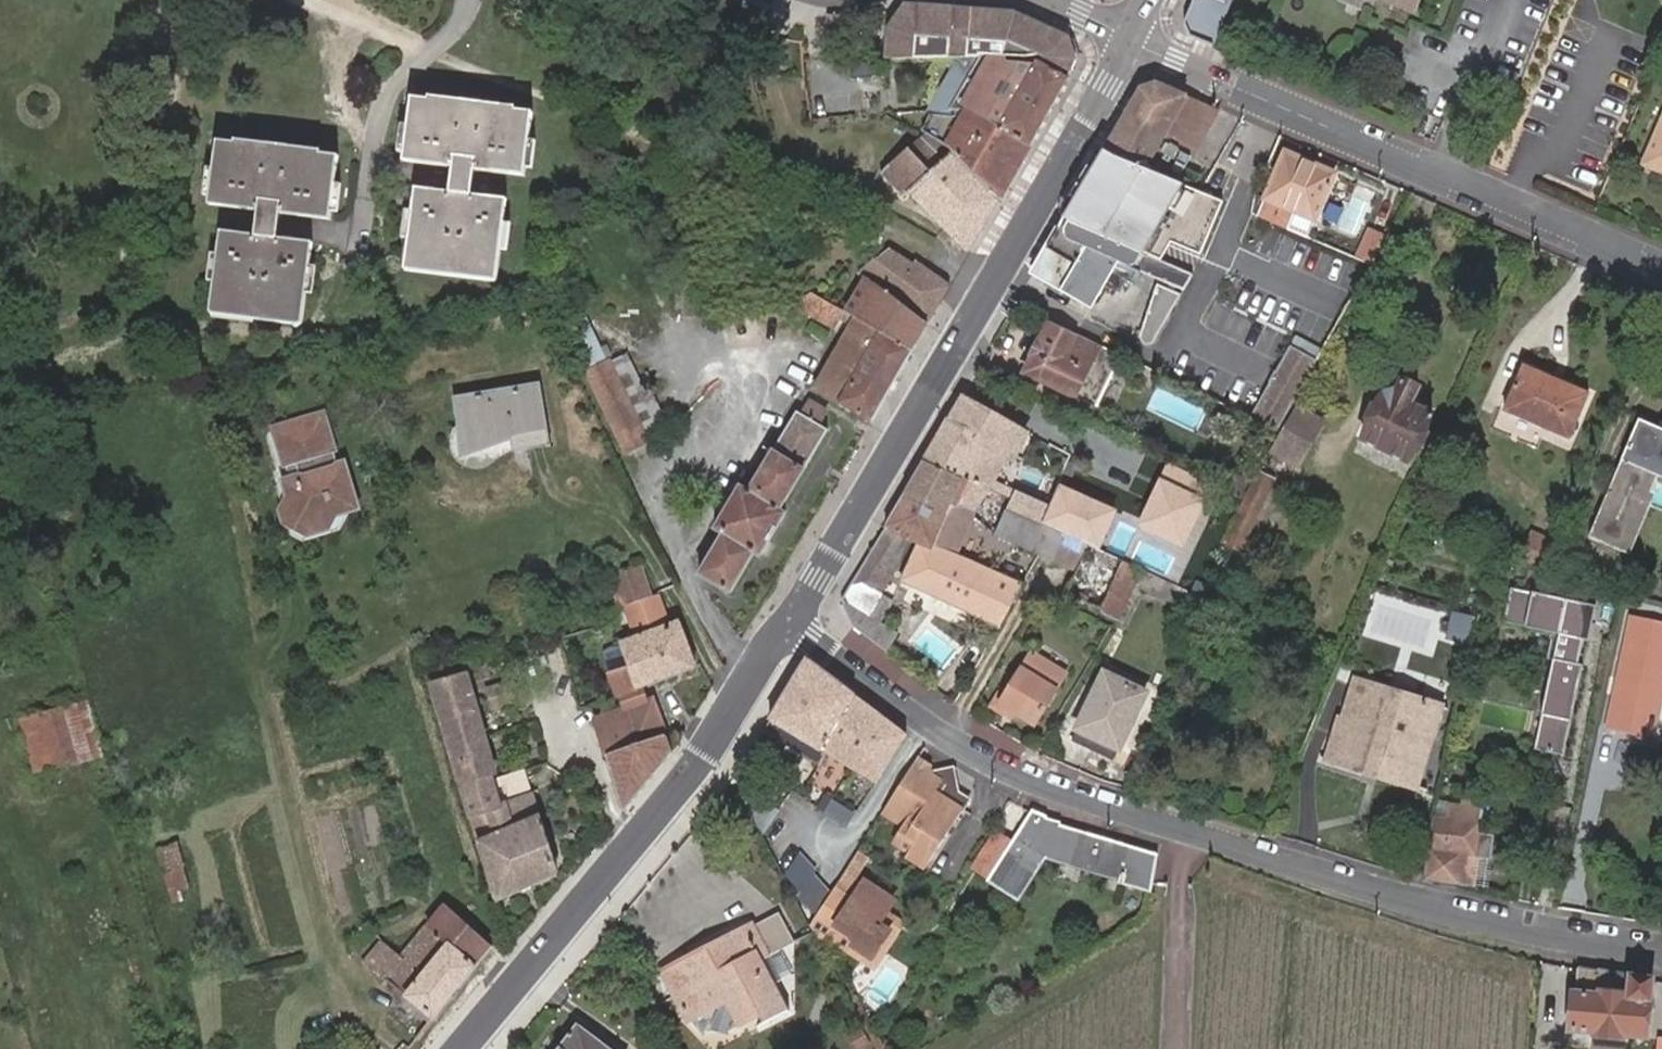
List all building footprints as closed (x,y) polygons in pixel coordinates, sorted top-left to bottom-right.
[(1231,0),(1193,0),(1184,23),(1188,35),(1213,45),(1231,0)] [(1411,14),(1417,0),(1381,0),(1411,14)] [(1075,60),(1078,60),(1075,54),(1070,37),(1015,11),(995,10),(994,21),(974,19),(974,9),(945,7),(904,5),(887,30),(887,57),(1034,56),(1040,54),(1048,59),(1075,60)] [(994,21),(995,10),(974,9),(974,19),(994,21)] [(847,35),(848,15),(827,15),(826,34),(847,35)] [(819,58),(812,85),(827,89),(833,61),(819,58)] [(964,58),(933,110),(967,106),(974,110),(973,113),(974,114),(1030,145),(1069,75),(1037,59),(1034,62),(1006,60),(1007,58),(964,58)] [(1075,64),(1078,60),(1075,60),(1048,59),(1071,73),(1075,64)] [(1178,182),(1221,109),(1156,81),(1142,87),(1105,151),(1116,155),(1145,168),(1178,182)] [(420,187),(410,267),(501,280),(511,198),(476,194),(479,170),(528,176),(537,112),(517,109),(518,105),(433,94),(433,98),(416,96),(407,160),(456,166),(452,191),(420,187)] [(1639,161),(1661,171),(1661,108),(1639,161)] [(969,250),(999,198),(943,141),(925,132),(882,170),(904,194),(911,189),(969,250)] [(224,229),(214,311),(304,322),(315,240),(283,236),(286,211),(337,217),(345,153),(326,151),(327,147),(239,137),(239,141),(222,139),(214,202),(262,208),(259,233),(224,229)] [(1116,155),(1105,151),(1071,210),(1085,216),(1116,155)] [(1310,236),(1336,175),(1286,153),(1259,215),(1310,236)] [(1145,168),(1116,155),(1085,216),(1081,227),(1095,233),(1105,237),(1136,250),(1155,257),(1163,238),(1171,241),(1201,253),(1225,201),(1210,195),(1186,185),(1178,182),(1145,168)] [(1127,266),(1183,290),(1194,272),(1161,259),(1155,257),(1136,250),(1105,237),(1095,233),(1081,227),(1065,219),(1060,228),(1034,272),(1089,304),(1102,282),(1116,288),(1127,266)] [(1369,225),(1356,253),(1376,262),(1388,233),(1369,225)] [(1161,259),(1171,241),(1163,238),(1155,257),(1161,259)] [(914,349),(951,285),(918,261),(915,265),(889,248),(857,271),(867,277),(846,312),(856,318),(914,349)] [(1158,333),(1169,314),(1170,313),(1181,295),(1157,284),(1146,315),(1146,316),(1146,317),(1146,318),(1146,319),(1146,320),(1147,320),(1147,321),(1147,322),(1148,322),(1148,323),(1149,323),(1158,333)] [(843,311),(809,291),(792,302),(835,326),(843,311)] [(1146,315),(1141,332),(1140,338),(1144,343),(1152,343),(1158,333),(1149,323),(1148,323),(1148,322),(1147,322),(1147,321),(1147,320),(1146,320),(1146,319),(1146,318),(1146,317),(1146,316),(1146,315)] [(873,421),(914,349),(856,318),(817,388),(873,421)] [(1101,345),(1075,333),(1074,336),(1049,323),(1026,373),(1096,406),(1121,355),(1101,345)] [(650,440),(611,362),(609,362),(592,329),(575,338),(591,372),(589,373),(629,451),(650,440)] [(1268,426),(1296,439),(1331,364),(1303,351),(1268,426)] [(628,353),(611,362),(650,440),(667,431),(628,353)] [(1152,382),(1157,372),(1143,366),(1138,375),(1152,382)] [(1149,387),(1152,382),(1138,375),(1136,381),(1149,387)] [(1561,389),(1563,384),(1536,375),(1521,422),(1586,444),(1603,398),(1574,388),(1572,393),(1561,389)] [(1400,395),(1381,440),(1429,460),(1449,410),(1427,401),(1435,384),(1418,377),(1412,390),(1400,395)] [(525,437),(527,447),(553,443),(543,380),(458,395),(463,421),(472,420),(476,443),(525,437)] [(1574,388),(1563,384),(1561,389),(1572,393),(1574,388)] [(1023,428),(964,395),(944,428),(925,461),(987,489),(996,494),(1001,484),(994,480),(1023,428)] [(810,401),(803,415),(818,424),(826,410),(810,401)] [(780,509),(827,429),(818,424),(803,415),(797,412),(750,490),(741,485),(714,529),(724,535),(700,573),(731,591),(755,552),(760,554),(785,511),(780,509)] [(1319,471),(1340,426),(1312,413),(1291,458),(1319,471)] [(1661,538),(1661,417),(1656,415),(1644,455),(1652,458),(1646,478),(1638,475),(1618,538),(1658,551),(1661,538)] [(314,522),(356,510),(361,509),(349,467),(344,469),(329,417),(279,431),(290,468),(301,465),(305,480),(289,484),(293,498),(298,516),(314,522)] [(1644,455),(1638,475),(1646,478),(1652,458),(1644,455)] [(925,461),(906,494),(946,513),(951,504),(973,514),(987,489),(925,461)] [(1230,493),(1238,477),(1231,474),(1223,490),(1230,493)] [(1270,493),(1238,477),(1230,493),(1237,496),(1257,506),(1262,509),(1270,493)] [(1247,550),(1263,557),(1296,490),(1279,482),(1247,550)] [(660,503),(648,483),(641,487),(653,507),(660,503)] [(1202,571),(1158,552),(1016,490),(1011,501),(1007,510),(1042,525),(1067,536),(1089,545),(1137,566),(1141,568),(1149,571),(1153,573),(1194,590),(1202,571)] [(906,494),(886,528),(907,538),(910,533),(956,554),(973,514),(951,504),(946,513),(906,494)] [(1257,506),(1237,496),(1224,523),(1244,533),(1257,506)] [(342,531),(356,510),(314,522),(298,516),(293,498),(282,500),(285,508),(280,513),(286,531),(309,541),(342,531)] [(1032,549),(1042,525),(1007,510),(999,526),(1010,531),(1007,538),(1032,549)] [(1230,571),(1243,543),(1189,515),(1175,542),(1230,571)] [(1032,549),(1042,554),(1056,560),(1067,536),(1042,525),(1032,549)] [(1010,531),(999,526),(995,533),(1007,538),(1010,531)] [(904,582),(1000,626),(1024,586),(956,554),(910,533),(907,538),(920,544),(904,582)] [(1078,570),(1089,545),(1067,536),(1056,560),(1078,570)] [(1137,566),(1089,545),(1078,570),(1068,593),(1115,613),(1137,566)] [(624,603),(654,594),(637,565),(591,581),(602,611),(624,603)] [(1120,615),(1141,568),(1137,566),(1115,613),(1120,615)] [(1147,588),(1153,573),(1149,571),(1141,568),(1120,615),(1132,620),(1147,588)] [(1212,617),(1219,601),(1194,590),(1153,573),(1147,588),(1212,617)] [(869,639),(879,622),(867,615),(881,592),(865,582),(852,589),(844,601),(853,628),(869,639)] [(1621,612),(1538,587),(1528,620),(1577,635),(1570,659),(1575,661),(1554,723),(1555,724),(1549,747),(1578,756),(1604,669),(1599,667),(1607,643),(1611,645),(1621,612)] [(893,598),(881,592),(867,615),(879,622),(893,598)] [(669,624),(658,593),(654,594),(624,603),(637,637),(621,642),(630,667),(612,673),(628,710),(642,744),(667,734),(653,698),(648,700),(644,684),(695,665),(680,620),(669,624)] [(1626,728),(1661,738),(1661,619),(1660,618),(1651,643),(1626,728)] [(1037,721),(1067,668),(1031,650),(1001,699),(1037,721)] [(808,658),(764,731),(822,767),(829,757),(877,787),(908,736),(909,734),(808,658)] [(1098,737),(1122,749),(1150,694),(1106,673),(1074,739),(1093,749),(1098,737)] [(436,683),(464,782),(493,777),(497,777),(468,674),(436,683)] [(1429,773),(1439,741),(1427,738),(1438,702),(1369,679),(1355,720),(1351,719),(1340,751),(1376,763),(1380,750),(1396,755),(1394,762),(1429,773)] [(500,685),(486,689),(489,700),(503,696),(500,685)] [(503,696),(489,700),(492,711),(506,707),(503,696)] [(1427,738),(1439,741),(1451,706),(1438,702),(1427,738)] [(90,703),(80,706),(95,759),(105,757),(90,703)] [(80,706),(22,721),(37,774),(95,759),(80,706)] [(673,750),(667,734),(642,744),(628,710),(619,713),(599,719),(625,811),(653,775),(673,750)] [(1116,760),(1122,749),(1098,737),(1093,749),(1116,760)] [(1425,787),(1429,773),(1394,762),(1396,755),(1380,750),(1376,763),(1340,751),(1337,759),(1425,787)] [(1496,760),(1469,751),(1468,753),(1495,762),(1496,760)] [(933,765),(919,756),(916,761),(930,770),(933,765)] [(916,761),(885,809),(904,822),(901,828),(930,846),(934,841),(941,845),(970,800),(955,791),(952,770),(930,772),(929,771),(930,770),(916,761)] [(493,777),(464,782),(498,900),(557,874),(528,777),(495,784),(493,777)] [(1441,837),(1430,878),(1477,890),(1477,888),(1483,861),(1494,863),(1499,844),(1487,841),(1493,815),(1489,814),(1492,800),(1469,795),(1466,809),(1448,805),(1443,820),(1448,821),(1441,837)] [(851,822),(858,807),(835,797),(828,812),(851,822)] [(1161,857),(1155,854),(1094,834),(1051,819),(1052,816),(1037,809),(1036,810),(1014,843),(991,880),(1021,899),(1052,851),(1124,878),(1122,885),(1152,895),(1154,890),(1161,857)] [(930,846),(901,828),(897,834),(898,842),(910,849),(906,855),(926,867),(935,855),(930,846)] [(970,866),(991,880),(1014,843),(995,831),(983,851),(980,850),(970,866)] [(935,855),(941,845),(934,841),(930,846),(935,855)] [(181,846),(161,851),(174,902),(184,900),(182,892),(192,890),(181,846)] [(868,856),(859,851),(851,863),(860,869),(868,856)] [(781,879),(816,904),(835,877),(799,853),(781,879)] [(880,920),(887,910),(894,898),(864,879),(836,924),(841,927),(855,936),(851,942),(871,955),(889,927),(880,920)] [(449,905),(429,928),(404,956),(385,941),(367,961),(433,1017),(495,944),(449,905)] [(757,961),(792,941),(776,910),(752,922),(751,919),(738,927),(739,929),(696,952),(695,950),(680,958),(682,961),(661,971),(688,1021),(727,1000),(739,1024),(758,1015),(762,1023),(784,1012),(757,961)] [(905,921),(887,910),(880,920),(889,927),(871,955),(851,942),(855,936),(841,927),(833,940),(875,967),(905,921)] [(1657,978),(1582,961),(1576,1034),(1595,1035),(1631,1037),(1651,1038),(1657,978)] [(580,1024),(560,1048),(611,1048),(580,1024)] [(1595,1035),(1595,1048),(1603,1048),(1630,1048),(1631,1037),(1595,1035)] [(884,1041),(879,1048),(888,1048),(884,1041)]
